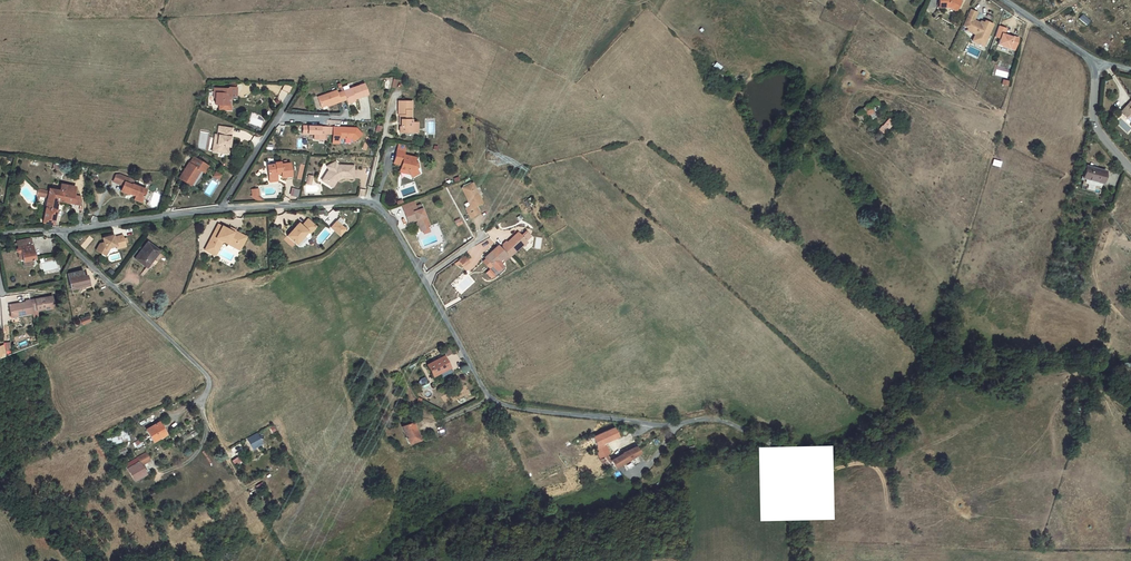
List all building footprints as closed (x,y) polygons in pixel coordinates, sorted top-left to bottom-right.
[(961,1),(960,0),(939,0),(939,7),(948,7),(955,11),(961,1)] [(976,13),(970,9),(962,25),(968,28),(967,30),(975,34),(978,35),(978,37),(979,40),(984,43),(992,24),(984,21),(984,22),(982,26),(979,24),(980,23),(973,20),(976,13)] [(1078,19),(1085,25),(1089,21),(1082,15),(1078,19)] [(1006,28),(998,25),(995,36),(1000,38),(998,44),(1008,48),(1009,45),(1015,47),(1018,38),(1012,36),(1012,37),(1004,34),(1006,28)] [(978,37),(978,35),(975,34),(972,41),(983,45),(984,43),(979,40),(978,37)] [(290,92),(292,86),(284,84),(283,91),(290,92)] [(358,85),(343,91),(346,99),(347,101),(354,99),(362,96),(358,85)] [(227,88),(217,88),(217,93),(216,93),(216,98),(215,105),(219,105),(224,110),(231,103),(229,102),(229,99),(231,97),(236,97),(236,88),(235,87),(229,87),(228,87),(227,88)] [(346,99),(343,91),(337,93),(336,90),(318,97),(321,107),(329,104),(330,105),(346,99)] [(874,100),(854,115),(859,120),(881,106),(874,100)] [(400,127),(400,132),(411,132),(411,127),(412,127),(412,122),(412,119),(411,119),(411,110),(412,110),(412,101),(398,101),(398,115),(399,115),(399,120),(401,120),(401,127),(400,127)] [(1120,112),(1126,118),(1128,116),(1130,113),(1130,101),(1120,112)] [(889,119),(880,130),(884,133),(893,123),(889,119)] [(230,143),(232,128),(219,126),(217,135),(215,134),(214,140),(217,140),(216,152),(228,154),(229,147),(230,143)] [(320,126),(303,126),(303,132),(308,132),(308,134),(314,134),(314,139),(324,140),(324,134),(325,129),(320,129),(320,126)] [(333,134),(332,143),(339,143),(339,138),(345,138),(351,138),(354,141),(362,134),(356,128),(353,128),(349,130),(345,130),(345,127),(333,127),(333,134)] [(416,169),(414,166),(415,162),(416,158),(404,155),(405,151),(398,150),(397,149),(394,163),(401,165),(400,169),(407,171),(409,174),(411,178),(418,173),(416,169)] [(179,178),(189,185),(192,180),(194,180),(197,175),(196,174),(199,169),(204,173),(208,166),(194,158),(190,164),(189,163),(184,170),(185,170),(184,173),(183,172),(179,178)] [(281,171),(281,174),(282,178),(286,177),(291,176),(290,163),(287,163),(283,164),(280,164),(280,162),(274,163),(275,164),(267,165),(269,179),(277,178),(276,175),(276,172),(281,171)] [(353,178),(353,166),(339,165),(338,166),(336,162),(327,166),(329,171),(328,171),(324,178),(327,180),(327,184),(331,186),(335,179),(340,177),(341,179),(342,178),(353,178)] [(1086,166),(1082,178),(1102,183),(1105,171),(1086,166)] [(220,180),(223,174),(216,171),(213,177),(220,180)] [(134,180),(126,177),(119,175),(116,175),(113,182),(123,185),(122,186),(124,187),(122,191),(128,194),(129,192),(135,195),(134,199),(141,202),(146,190),(135,186),(136,184),(133,183),(134,180)] [(331,186),(333,187),(337,181),(341,179),(340,177),(335,179),(331,186)] [(57,201),(72,204),(74,195),(76,187),(61,184),(60,191),(49,189),(49,191),(46,207),(42,222),(53,224),(57,201)] [(481,203),(471,184),(461,188),(470,206),(465,208),(469,218),(479,213),(475,206),(481,203)] [(49,191),(38,188),(37,195),(47,197),(49,191)] [(299,196),(300,189),(292,188),(291,196),(299,196)] [(80,196),(74,195),(72,204),(80,205),(81,199),(80,196)] [(402,206),(404,211),(416,206),(414,202),(402,206)] [(416,206),(404,211),(408,222),(417,219),(421,231),(422,230),(428,228),(430,227),(425,216),(422,208),(417,210),(416,207),(416,206)] [(287,236),(296,244),(308,232),(310,233),(316,226),(308,219),(302,226),(298,223),(287,236)] [(336,221),(330,228),(339,235),(345,229),(336,221)] [(222,226),(218,224),(214,233),(217,235),(222,226)] [(214,233),(205,250),(215,255),(223,241),(228,244),(230,240),(236,243),(236,244),(235,246),(240,249),(245,239),(244,235),(234,231),(233,232),(229,230),(222,226),(217,235),(214,233)] [(503,246),(500,248),(506,255),(509,258),(526,241),(530,237),(526,232),(521,236),(519,233),(513,238),(512,238),(507,242),(506,241),(503,245),(503,246)] [(114,237),(113,235),(102,238),(104,242),(100,243),(96,250),(103,254),(106,249),(110,247),(116,246),(117,249),(125,246),(124,243),(123,239),(122,235),(114,237)] [(32,245),(31,238),(16,241),(18,248),(17,248),(15,249),(16,252),(18,252),(19,260),(22,259),(22,261),(32,259),(34,259),(33,251),(31,251),(30,246),(32,245)] [(230,240),(228,244),(234,248),(239,250),(240,249),(235,246),(236,244),(236,243),(230,240)] [(159,251),(148,242),(139,255),(140,255),(136,260),(146,267),(159,251)] [(506,255),(500,248),(498,245),(491,251),(492,253),(485,258),(486,259),(492,265),(493,267),(506,255)] [(468,266),(472,262),(466,255),(459,261),(468,271),(470,269),(468,266)] [(486,259),(483,261),(489,268),(492,265),(486,259)] [(82,270),(67,274),(71,289),(81,287),(80,283),(88,282),(87,275),(83,276),(82,270)] [(45,309),(45,310),(54,308),(52,296),(30,300),(32,313),(33,318),(38,317),(37,310),(45,309)] [(32,313),(30,300),(25,301),(26,302),(18,303),(18,304),(9,306),(11,317),(32,313)] [(88,316),(81,319),(83,325),(90,322),(88,316)] [(26,333),(15,338),(17,342),(28,337),(26,333)] [(444,357),(427,365),(432,375),(449,367),(444,357)] [(159,422),(146,429),(153,442),(166,434),(159,422)] [(411,423),(401,426),(408,444),(420,440),(418,434),(416,435),(411,423)] [(200,432),(198,428),(183,437),(177,441),(180,445),(200,432)] [(597,447),(597,448),(602,446),(603,445),(602,443),(608,441),(617,436),(613,428),(592,437),(597,447)] [(258,432),(247,438),(253,449),(264,443),(258,432)] [(128,434),(101,441),(103,447),(130,440),(128,434)] [(113,452),(116,459),(129,453),(126,446),(113,452)] [(609,463),(611,461),(602,446),(597,448),(596,448),(598,452),(600,451),(602,450),(607,455),(605,456),(609,463)] [(640,453),(636,447),(635,446),(623,453),(611,461),(615,468),(623,463),(635,456),(640,453)] [(600,451),(598,452),(596,452),(598,456),(598,457),(604,466),(609,463),(605,456),(607,455),(602,450),(600,451)] [(137,458),(125,465),(135,481),(147,475),(144,470),(142,467),(141,465),(150,460),(146,453),(137,458)] [(635,456),(623,463),(628,470),(640,463),(635,456)]
